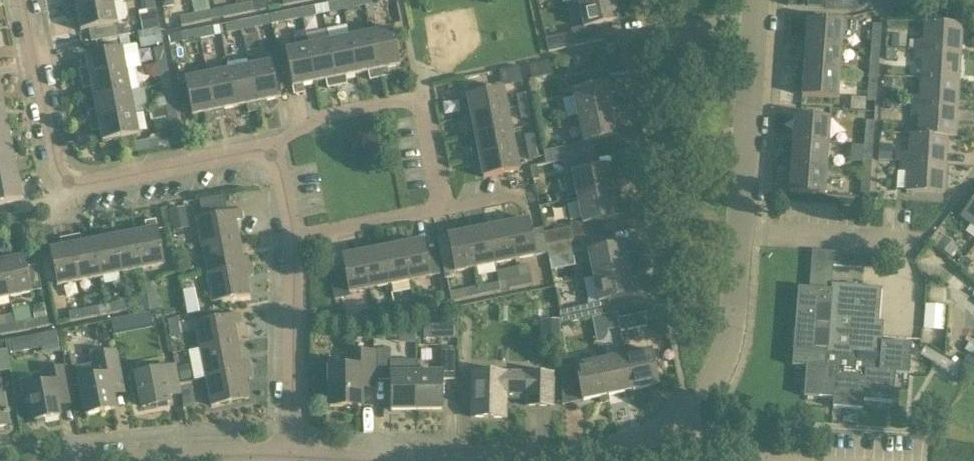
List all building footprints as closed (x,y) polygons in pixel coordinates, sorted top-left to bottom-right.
[(65,1),(67,12),(112,3),(111,0),(70,0),(65,1)] [(341,1),(343,10),(364,6),(363,0),(345,0),(341,1)] [(579,2),(584,29),(571,31),(575,47),(602,41),(599,26),(624,20),(620,0),(590,0),(579,2)] [(806,7),(822,9),(823,0),(807,0),(806,7)] [(878,6),(877,0),(859,0),(862,10),(878,6)] [(328,13),(343,10),(341,1),(327,4),(328,13)] [(847,13),(853,11),(851,2),(835,1),(833,11),(847,13)] [(251,2),(236,5),(238,15),(253,12),(251,2)] [(69,21),(78,20),(80,32),(116,25),(112,3),(67,12),(69,21)] [(236,5),(215,10),(217,20),(238,15),(236,5)] [(314,6),(299,9),(301,19),(316,16),(314,6)] [(299,9),(270,15),(272,24),(301,19),(299,9)] [(195,24),(217,20),(215,10),(193,14),(195,24)] [(180,27),(195,24),(193,14),(178,17),(180,27)] [(241,31),(272,24),(270,15),(239,21),(241,31)] [(807,19),(805,45),(841,48),(843,22),(807,19)] [(239,21),(218,25),(220,35),(241,31),(239,21)] [(925,21),(924,41),(909,40),(908,48),(913,49),(913,50),(961,52),(962,23),(925,21)] [(872,24),(870,50),(879,51),(880,25),(872,24)] [(218,25),(197,30),(199,39),(220,35),(218,25)] [(182,42),(199,39),(197,30),(180,33),(182,42)] [(389,76),(388,68),(400,66),(392,30),(370,34),(379,78),(389,76)] [(285,52),(292,87),(293,95),(304,93),(302,85),(314,83),(307,47),(304,32),(293,34),(296,49),(285,52)] [(356,75),(367,72),(369,80),(379,78),(370,34),(349,39),(356,75)] [(547,53),(572,48),(569,34),(544,39),(547,53)] [(345,77),(356,75),(349,39),(328,43),(337,86),(346,85),(345,77)] [(314,83),(325,81),(327,88),(337,86),(328,43),(307,47),(314,83)] [(805,45),(803,70),(839,73),(841,48),(805,45)] [(154,49),(157,66),(166,64),(163,48),(154,49)] [(79,70),(81,81),(125,72),(121,50),(85,57),(88,68),(79,70)] [(877,76),(879,51),(870,50),(868,75),(877,76)] [(923,60),(922,78),(959,81),(961,52),(913,50),(913,51),(901,50),(900,59),(923,60)] [(270,63),(248,68),(257,111),(268,109),(266,102),(278,99),(270,63)] [(170,85),(166,64),(157,66),(161,87),(170,85)] [(234,108),(245,106),(247,113),(257,111),(248,68),(227,72),(234,108)] [(837,99),(839,73),(803,70),(802,96),(837,99)] [(92,88),(94,100),(129,93),(125,72),(81,81),(83,90),(92,88)] [(223,110),(234,108),(227,72),(206,76),(215,120),(225,118),(223,110)] [(578,117),(614,109),(610,93),(616,92),(614,83),(604,85),(602,72),(565,79),(568,94),(573,93),(578,117)] [(875,102),(877,76),(868,75),(866,101),(875,102)] [(205,122),(215,120),(206,76),(184,81),(191,117),(203,114),(205,122)] [(922,78),(921,97),(910,97),(910,106),(957,109),(959,81),(922,78)] [(174,105),(170,85),(161,87),(165,107),(174,105)] [(467,97),(472,118),(507,111),(503,90),(467,97)] [(94,100),(96,110),(87,112),(89,123),(134,114),(129,93),(94,100)] [(515,96),(517,107),(518,108),(527,106),(525,94),(515,96)] [(182,145),(174,105),(165,107),(148,110),(150,123),(167,120),(170,138),(162,140),(161,138),(133,143),(136,154),(182,145)] [(530,119),(527,106),(518,108),(520,120),(530,119)] [(911,133),(911,134),(956,137),(957,109),(910,106),(898,106),(898,115),(920,117),(919,134),(911,133)] [(8,132),(4,108),(0,109),(0,133),(8,132)] [(578,117),(583,143),(619,135),(616,118),(621,117),(619,108),(614,109),(578,117)] [(511,130),(507,111),(472,118),(476,138),(511,130)] [(138,136),(134,114),(89,123),(91,132),(100,131),(103,143),(138,136)] [(794,116),(792,142),(828,145),(830,119),(794,116)] [(865,121),(863,147),(871,148),(873,122),(865,121)] [(515,150),(511,130),(476,138),(480,158),(515,150)] [(13,155),(8,132),(0,133),(0,158),(13,155)] [(523,136),(526,148),(535,146),(533,134),(523,136)] [(899,153),(898,162),(946,165),(948,137),(956,138),(956,137),(911,134),(910,153),(899,153)] [(826,169),(828,145),(792,142),(790,167),(826,169)] [(538,158),(535,146),(526,148),(528,160),(538,158)] [(563,161),(575,158),(572,146),(543,152),(544,157),(545,164),(563,161)] [(870,173),(871,148),(863,147),(861,172),(870,173)] [(520,171),(515,150),(480,158),(484,179),(507,174),(520,171)] [(577,198),(613,191),(609,175),(615,174),(613,165),(598,168),(595,154),(575,158),(563,161),(565,174),(572,172),(572,174),(577,198)] [(18,179),(13,155),(0,158),(0,182),(18,179)] [(944,194),(946,165),(898,162),(898,171),(909,172),(908,192),(944,194)] [(824,195),(826,169),(790,167),(788,192),(824,195)] [(868,198),(870,173),(861,172),(860,198),(868,198)] [(18,179),(0,182),(0,205),(22,201),(18,179)] [(618,190),(613,191),(577,198),(582,224),(543,233),(545,246),(581,239),(590,237),(587,223),(618,217),(614,200),(620,199),(618,190)] [(973,227),(973,198),(960,216),(973,227)] [(185,206),(169,210),(173,230),(189,226),(185,206)] [(196,219),(201,247),(239,240),(235,222),(243,221),(240,210),(196,219)] [(146,231),(135,233),(142,270),(164,265),(155,220),(144,222),(146,231)] [(529,221),(509,225),(516,261),(537,257),(529,221)] [(509,225),(488,229),(496,265),(516,261),(509,225)] [(122,227),(112,229),(121,274),(142,270),(135,233),(123,235),(122,227)] [(103,240),(93,242),(100,278),(121,274),(112,229),(101,231),(103,240)] [(488,229),(468,233),(475,269),(496,265),(488,229)] [(454,272),(475,269),(468,233),(436,240),(443,274),(454,272)] [(79,235),(70,237),(79,283),(100,278),(93,242),(81,244),(79,235)] [(57,287),(79,283),(70,237),(59,239),(62,248),(50,250),(57,287)] [(583,252),(581,239),(545,246),(548,259),(583,252)] [(201,247),(207,275),(251,266),(249,257),(242,259),(239,240),(201,247)] [(423,242),(403,246),(410,282),(430,278),(423,242)] [(629,244),(623,245),(588,252),(593,277),(628,269),(625,254),(631,253),(629,244)] [(424,247),(430,277),(439,275),(434,245),(424,247)] [(389,286),(410,282),(403,246),(382,250),(389,286)] [(369,290),(389,286),(382,250),(361,254),(369,290)] [(36,265),(26,267),(25,258),(13,260),(11,251),(1,253),(10,298),(31,293),(31,292),(41,290),(36,265)] [(810,264),(864,269),(865,255),(811,251),(810,264)] [(10,298),(1,253),(0,253),(0,299),(10,298)] [(342,258),(344,271),(329,275),(334,300),(350,297),(350,294),(369,290),(361,254),(342,258)] [(253,276),(251,266),(207,275),(212,303),(250,295),(246,277),(253,276)] [(516,269),(518,278),(520,288),(532,285),(528,267),(516,269)] [(634,268),(628,269),(593,277),(599,303),(634,295),(630,278),(636,277),(634,268)] [(518,278),(499,282),(501,292),(520,288),(518,278)] [(153,282),(144,284),(149,312),(159,310),(153,282)] [(499,282),(479,286),(481,296),(501,292),(499,282)] [(895,373),(909,375),(911,344),(882,342),(883,323),(860,321),(863,286),(832,284),(831,290),(799,287),(793,364),(805,365),(803,395),(832,397),(831,407),(863,410),(863,401),(893,403),(895,373)] [(451,302),(481,296),(479,286),(449,293),(451,302)] [(442,294),(414,300),(416,310),(444,304),(442,294)] [(141,298),(127,301),(129,311),(142,309),(141,298)] [(395,315),(416,310),(414,300),(393,305),(395,315)] [(127,301),(105,305),(107,315),(129,311),(127,301)] [(925,328),(945,328),(946,304),(926,303),(925,328)] [(12,309),(13,314),(16,333),(49,327),(47,317),(31,320),(28,305),(26,305),(26,306),(12,309)] [(105,305),(84,309),(86,319),(107,315),(105,305)] [(589,319),(586,305),(559,311),(559,325),(589,319)] [(385,307),(373,309),(375,319),(387,316),(385,307)] [(69,322),(86,319),(84,309),(67,312),(69,322)] [(363,322),(375,319),(373,309),(360,312),(363,322)] [(149,312),(110,320),(113,336),(152,328),(149,312)] [(617,319),(618,319),(617,313),(591,318),(596,344),(603,343),(608,335),(607,331),(619,328),(617,319)] [(620,332),(647,327),(644,313),(618,319),(617,319),(619,328),(620,332)] [(16,333),(13,314),(0,317),(0,336),(16,333)] [(195,322),(200,351),(238,343),(234,326),(242,324),(240,314),(195,322)] [(59,344),(56,332),(37,335),(9,340),(12,353),(59,344)] [(200,351),(206,378),(251,369),(249,360),(241,362),(238,343),(200,351)] [(377,380),(390,380),(390,411),(416,411),(415,373),(390,373),(390,349),(376,350),(377,380)] [(440,373),(415,373),(416,411),(441,410),(441,380),(454,379),(454,349),(440,349),(440,373)] [(0,351),(0,371),(9,370),(7,350),(0,351)] [(89,355),(93,379),(79,382),(86,415),(114,410),(112,397),(125,394),(117,350),(89,355)] [(659,392),(658,387),(651,352),(626,356),(633,392),(648,389),(649,394),(659,392)] [(348,353),(348,368),(328,368),(328,408),(362,407),(361,383),(374,383),(374,353),(348,353)] [(634,396),(633,392),(626,356),(601,361),(608,397),(624,394),(625,398),(634,396)] [(609,402),(608,397),(601,361),(576,366),(574,358),(560,361),(561,387),(578,383),(582,402),(599,399),(600,403),(609,402)] [(41,371),(44,385),(28,388),(35,422),(61,416),(57,396),(71,393),(65,366),(41,371)] [(136,376),(142,408),(170,403),(169,397),(180,395),(174,369),(136,376)] [(253,380),(251,369),(206,378),(211,407),(248,399),(245,381),(253,380)] [(527,374),(506,374),(506,373),(472,372),(471,418),(505,419),(506,394),(526,394),(526,407),(552,407),(553,374),(527,373),(527,374)] [(9,426),(3,387),(0,385),(0,427),(9,426)]
